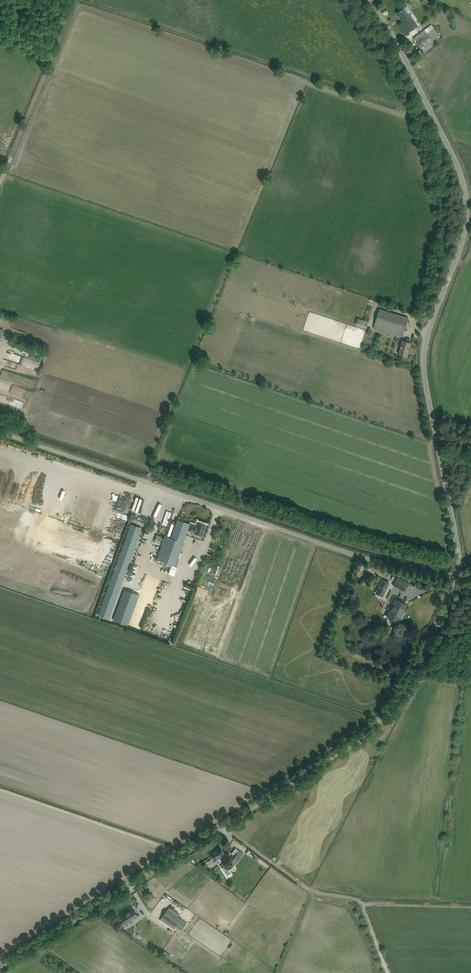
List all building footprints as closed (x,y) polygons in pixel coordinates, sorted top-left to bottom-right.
[(411,11),(407,5),(397,13),(403,21),(402,22),(411,16),(410,14),(409,14),(408,13),(411,11)] [(415,28),(418,26),(411,16),(402,22),(409,32),(414,28),(415,28)] [(431,25),(419,34),(414,38),(424,52),(436,44),(433,40),(440,35),(431,25)] [(374,328),(398,335),(403,337),(408,317),(404,316),(380,308),(374,328)] [(367,321),(358,318),(356,325),(365,327),(367,321)] [(402,340),(398,353),(406,356),(410,342),(402,340)] [(171,523),(175,509),(170,508),(166,522),(171,523)] [(165,536),(157,559),(175,566),(188,529),(195,532),(194,533),(202,535),(206,525),(198,522),(197,526),(190,524),(178,519),(175,527),(171,538),(165,536)] [(132,524),(111,581),(112,581),(114,582),(113,585),(119,587),(141,527),(140,527),(134,525),(132,524)] [(382,578),(375,592),(383,596),(390,582),(382,578)] [(394,585),(400,588),(405,591),(408,583),(397,578),(395,582),(394,585)] [(111,581),(99,615),(108,618),(119,587),(113,585),(114,582),(112,581),(111,581)] [(125,589),(114,620),(128,625),(139,594),(125,589)] [(389,617),(394,620),(398,622),(401,616),(399,615),(405,604),(395,599),(390,610),(392,611),(389,617)] [(212,858),(207,861),(210,866),(216,862),(215,860),(225,854),(220,847),(210,854),(212,858)] [(239,850),(230,863),(233,866),(243,853),(239,850)] [(138,916),(136,913),(134,909),(130,911),(130,912),(126,914),(126,913),(121,916),(125,924),(138,916)] [(167,910),(162,917),(175,927),(175,926),(178,928),(182,931),(187,923),(181,918),(180,919),(167,910)] [(164,950),(161,953),(169,958),(171,955),(164,950)]
